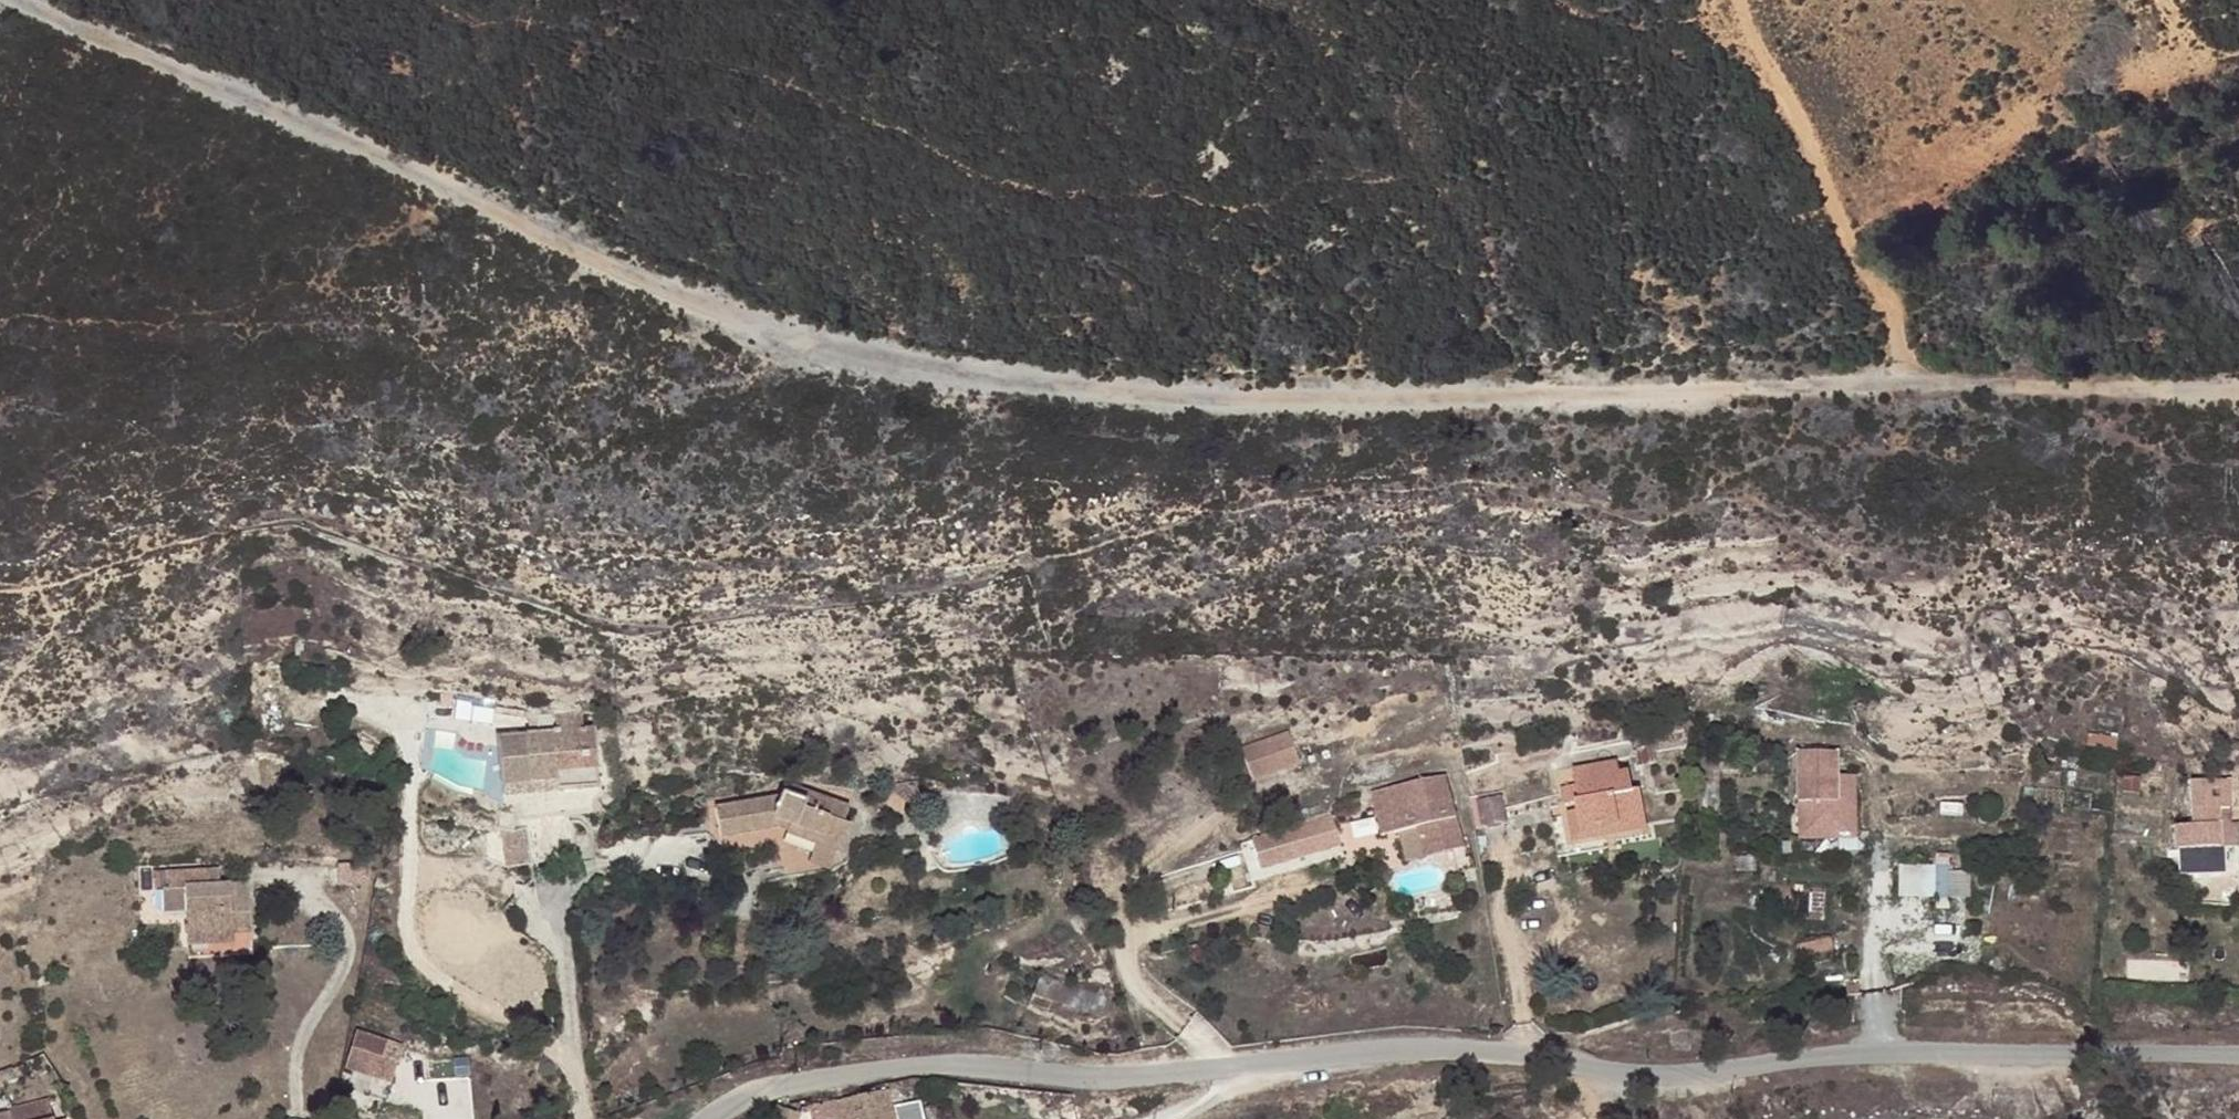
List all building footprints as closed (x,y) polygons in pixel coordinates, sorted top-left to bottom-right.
[(568,717),(528,718),(529,738),(483,740),(484,790),(540,788),(541,803),(583,802),(583,736),(569,736),(568,717)] [(1251,779),(1301,766),(1292,730),(1242,743),(1251,779)] [(1628,764),(1649,760),(1646,744),(1626,747),(1628,764)] [(1822,749),(1782,751),(1782,766),(1822,765),(1822,749)] [(1610,824),(1611,831),(1638,826),(1630,786),(1622,787),(1619,767),(1610,768),(1607,757),(1563,765),(1566,782),(1552,785),(1556,801),(1565,800),(1567,808),(1571,831),(1610,824)] [(1822,775),(1822,765),(1782,766),(1782,796),(1782,830),(1824,829),(1824,821),(1839,821),(1838,797),(1837,775),(1822,775)] [(1372,785),(1356,789),(1361,809),(1374,806),(1380,829),(1385,828),(1393,858),(1411,854),(1410,847),(1450,837),(1438,774),(1372,785)] [(485,804),(541,803),(540,788),(484,790),(485,804)] [(1471,823),(1495,818),(1491,794),(1467,798),(1471,823)] [(822,860),(827,862),(839,835),(830,831),(836,815),(781,796),(778,805),(705,814),(709,843),(758,837),(802,853),(822,860)] [(1321,804),(1290,810),(1294,839),(1324,833),(1321,804)] [(1374,806),(1361,809),(1367,832),(1380,829),(1374,806)] [(1567,808),(1558,809),(1564,840),(1572,838),(1611,831),(1610,824),(1571,831),(1567,808)] [(2221,819),(2182,820),(2183,833),(2164,834),(2165,858),(2230,854),(2230,832),(2221,832),(2221,819)] [(511,865),(559,865),(558,825),(511,825),(511,827),(489,827),(489,865),(511,865)] [(814,881),(822,860),(802,853),(792,874),(814,881)] [(1973,896),(1974,866),(1900,866),(1899,896),(1973,896)] [(184,924),(200,923),(200,920),(235,919),(235,904),(183,906),(184,924)] [(235,919),(200,920),(200,923),(200,944),(199,969),(244,970),(263,970),(264,918),(235,919)] [(1020,989),(1079,1014),(1087,993),(1029,971),(1020,989)] [(1658,994),(1657,986),(1647,986),(1648,995),(1658,994)] [(371,1055),(374,1048),(342,1038),(330,1078),(376,1093),(384,1071),(382,1070),(385,1059),(371,1055)] [(892,1085),(895,1102),(920,1098),(917,1080),(892,1085)] [(830,1101),(834,1118),(891,1118),(884,1089),(830,1101)] [(773,1106),(769,1118),(794,1118),(796,1114),(773,1106)]
